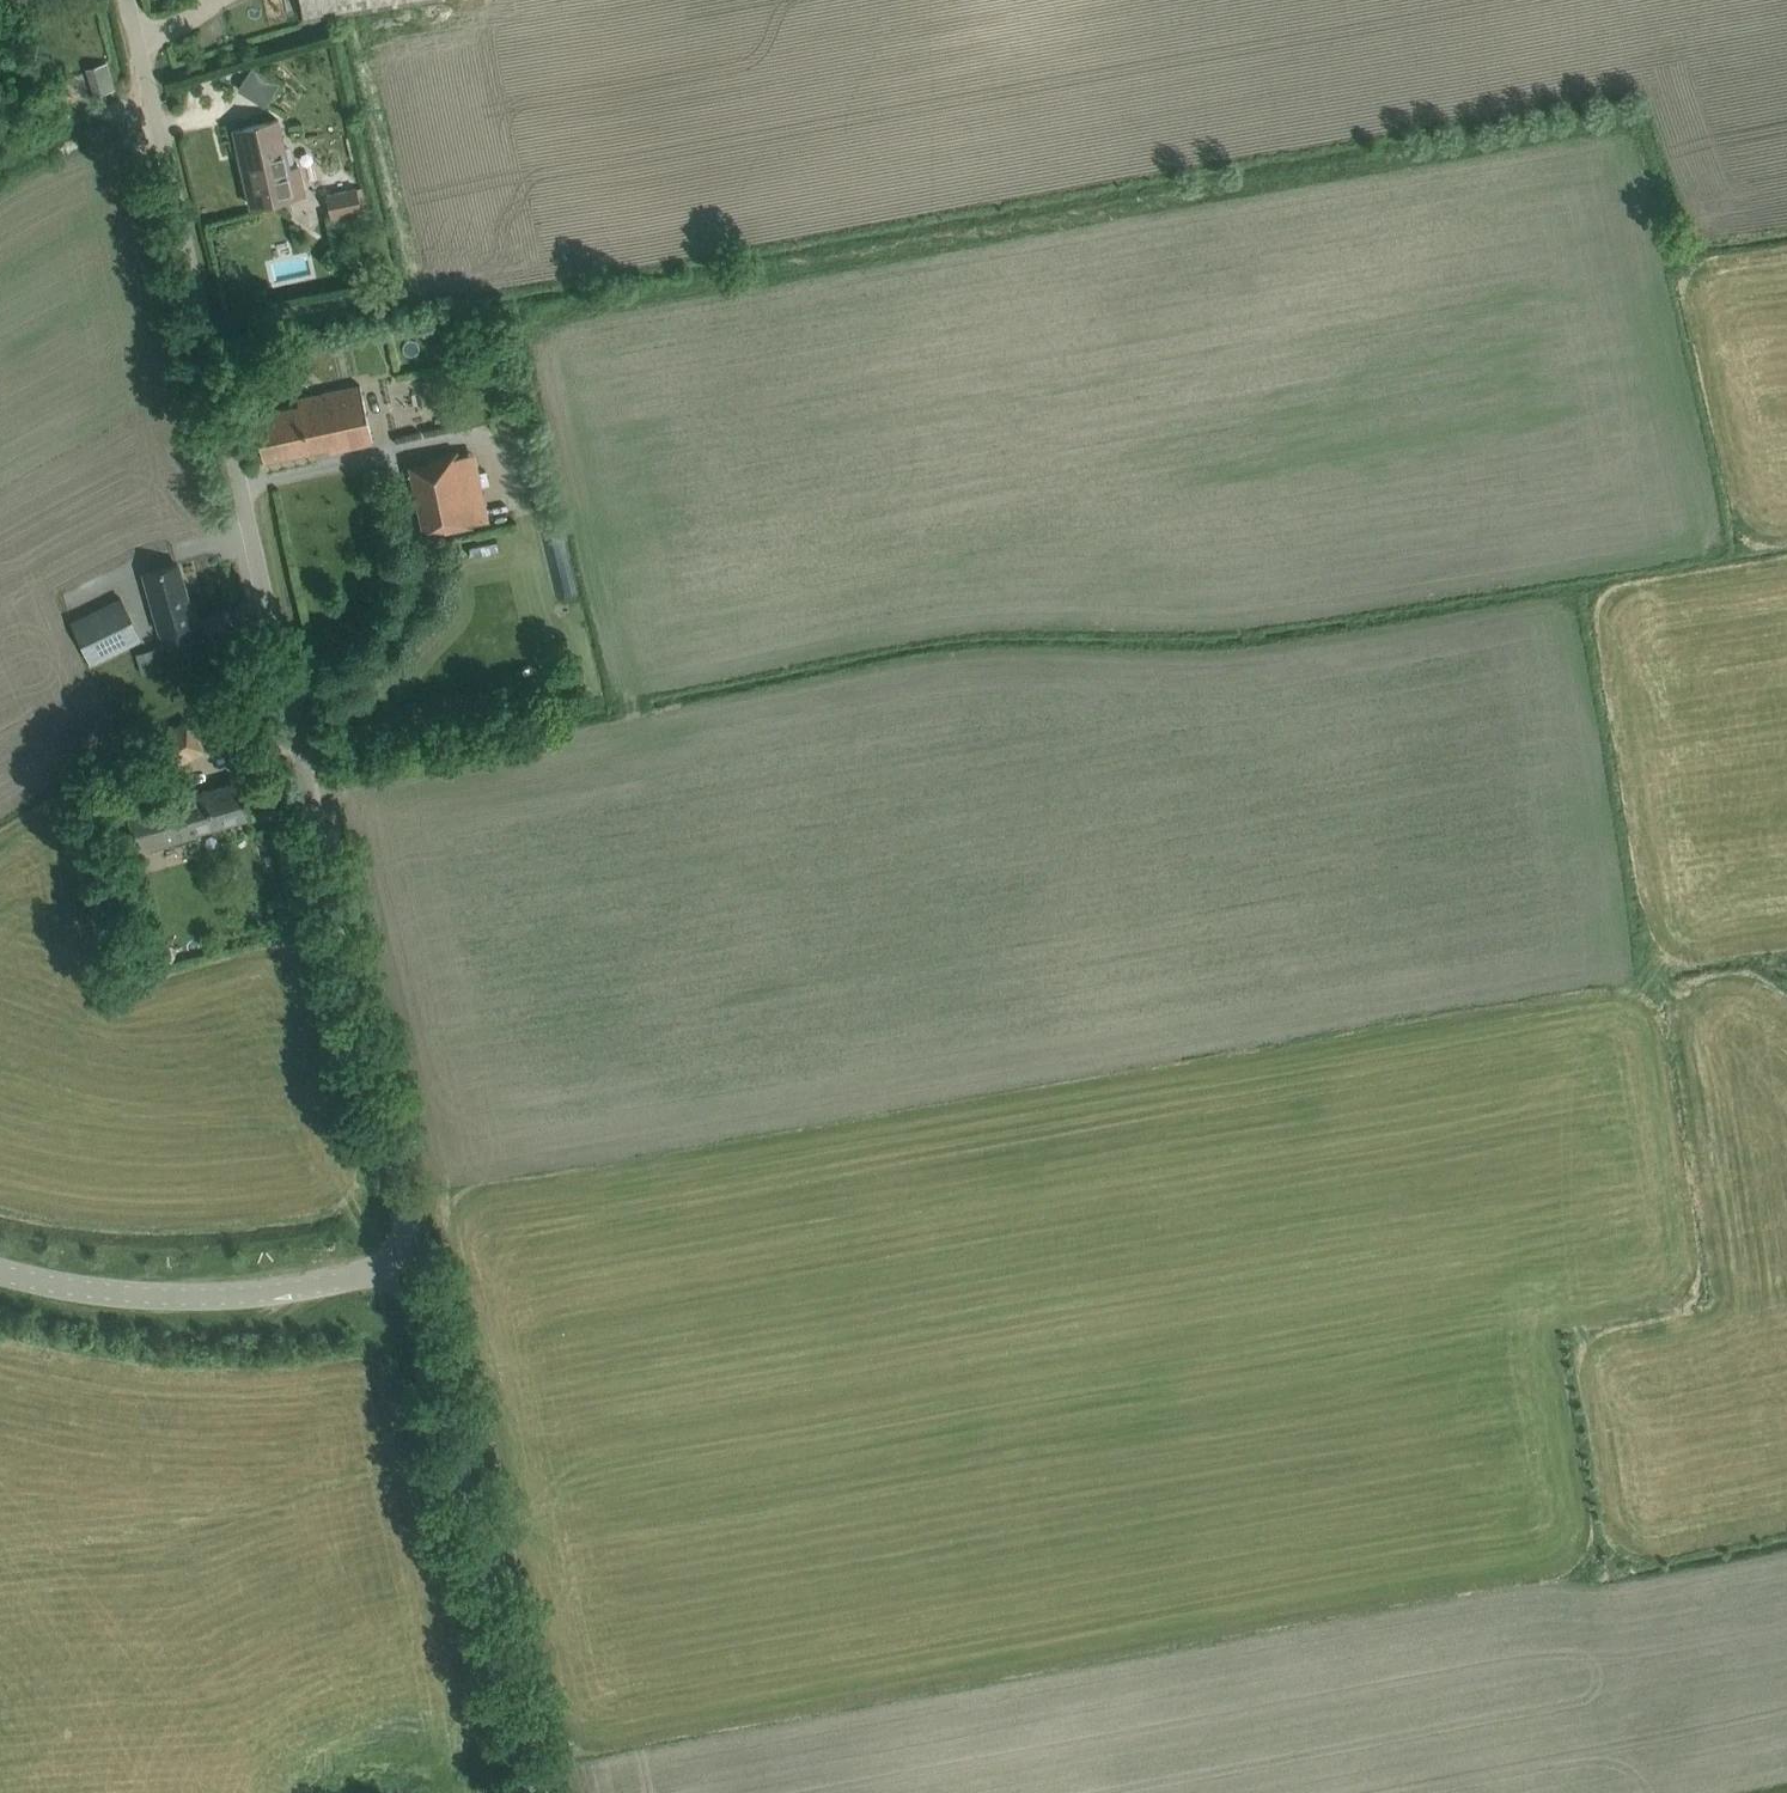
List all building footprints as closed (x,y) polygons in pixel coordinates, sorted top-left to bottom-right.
[(303,18),(330,14),(332,13),(413,0),(300,0),(303,18)] [(245,94),(273,112),(289,89),(261,70),(245,94)] [(280,118),(256,124),(233,129),(250,205),(306,192),(300,165),(291,167),(280,118)] [(340,231),(371,229),(370,206),(338,207),(340,231)] [(396,380),(398,428),(441,426),(439,379),(396,380)] [(359,384),(296,398),(298,404),(253,414),(263,460),(328,445),(329,450),(372,441),(359,384)] [(472,525),(456,448),(427,454),(428,459),(408,463),(422,533),(443,528),(444,531),(472,525)] [(177,563),(143,572),(159,631),(160,630),(164,646),(192,638),(187,622),(193,620),(177,563)] [(139,638),(120,597),(71,620),(90,661),(139,638)] [(145,739),(158,769),(201,750),(188,721),(145,739)] [(127,812),(138,851),(198,833),(197,830),(249,816),(238,780),(127,812)]
